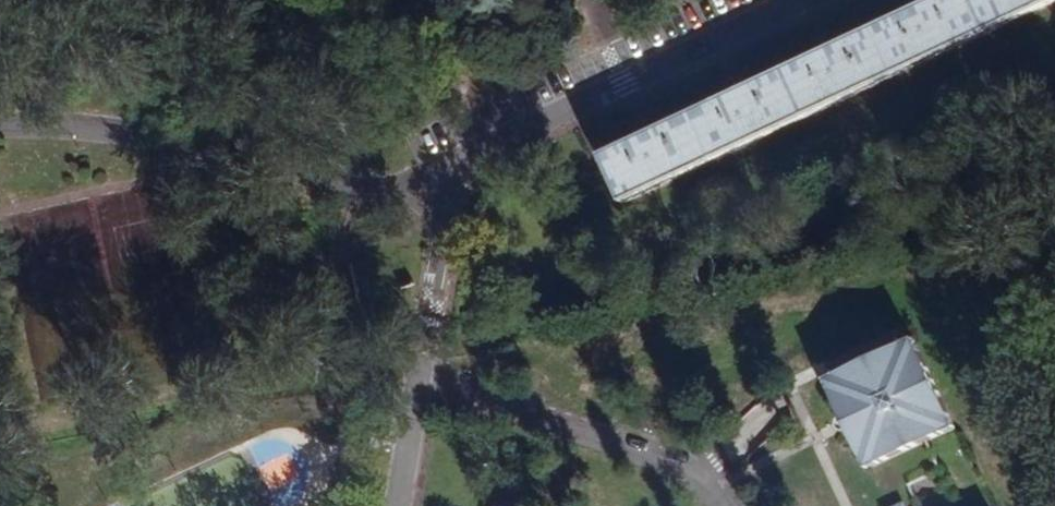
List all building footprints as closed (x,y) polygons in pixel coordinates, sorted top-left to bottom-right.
[(1054,0),(936,0),(602,156),(624,201),(1054,0)] [(923,349),(918,339),(907,344),(912,354),(923,349)] [(912,354),(907,344),(838,375),(843,386),(834,391),(847,419),(853,416),(858,428),(853,431),(865,455),(875,450),(879,461),(948,430),(943,420),(954,414),(923,349),(912,354)] [(834,391),(843,386),(838,375),(829,380),(834,391)] [(948,430),(959,425),(954,414),(943,420),(948,430)] [(847,419),(853,431),(858,428),(853,416),(847,419)] [(865,455),(869,465),(879,461),(875,450),(865,455)]
